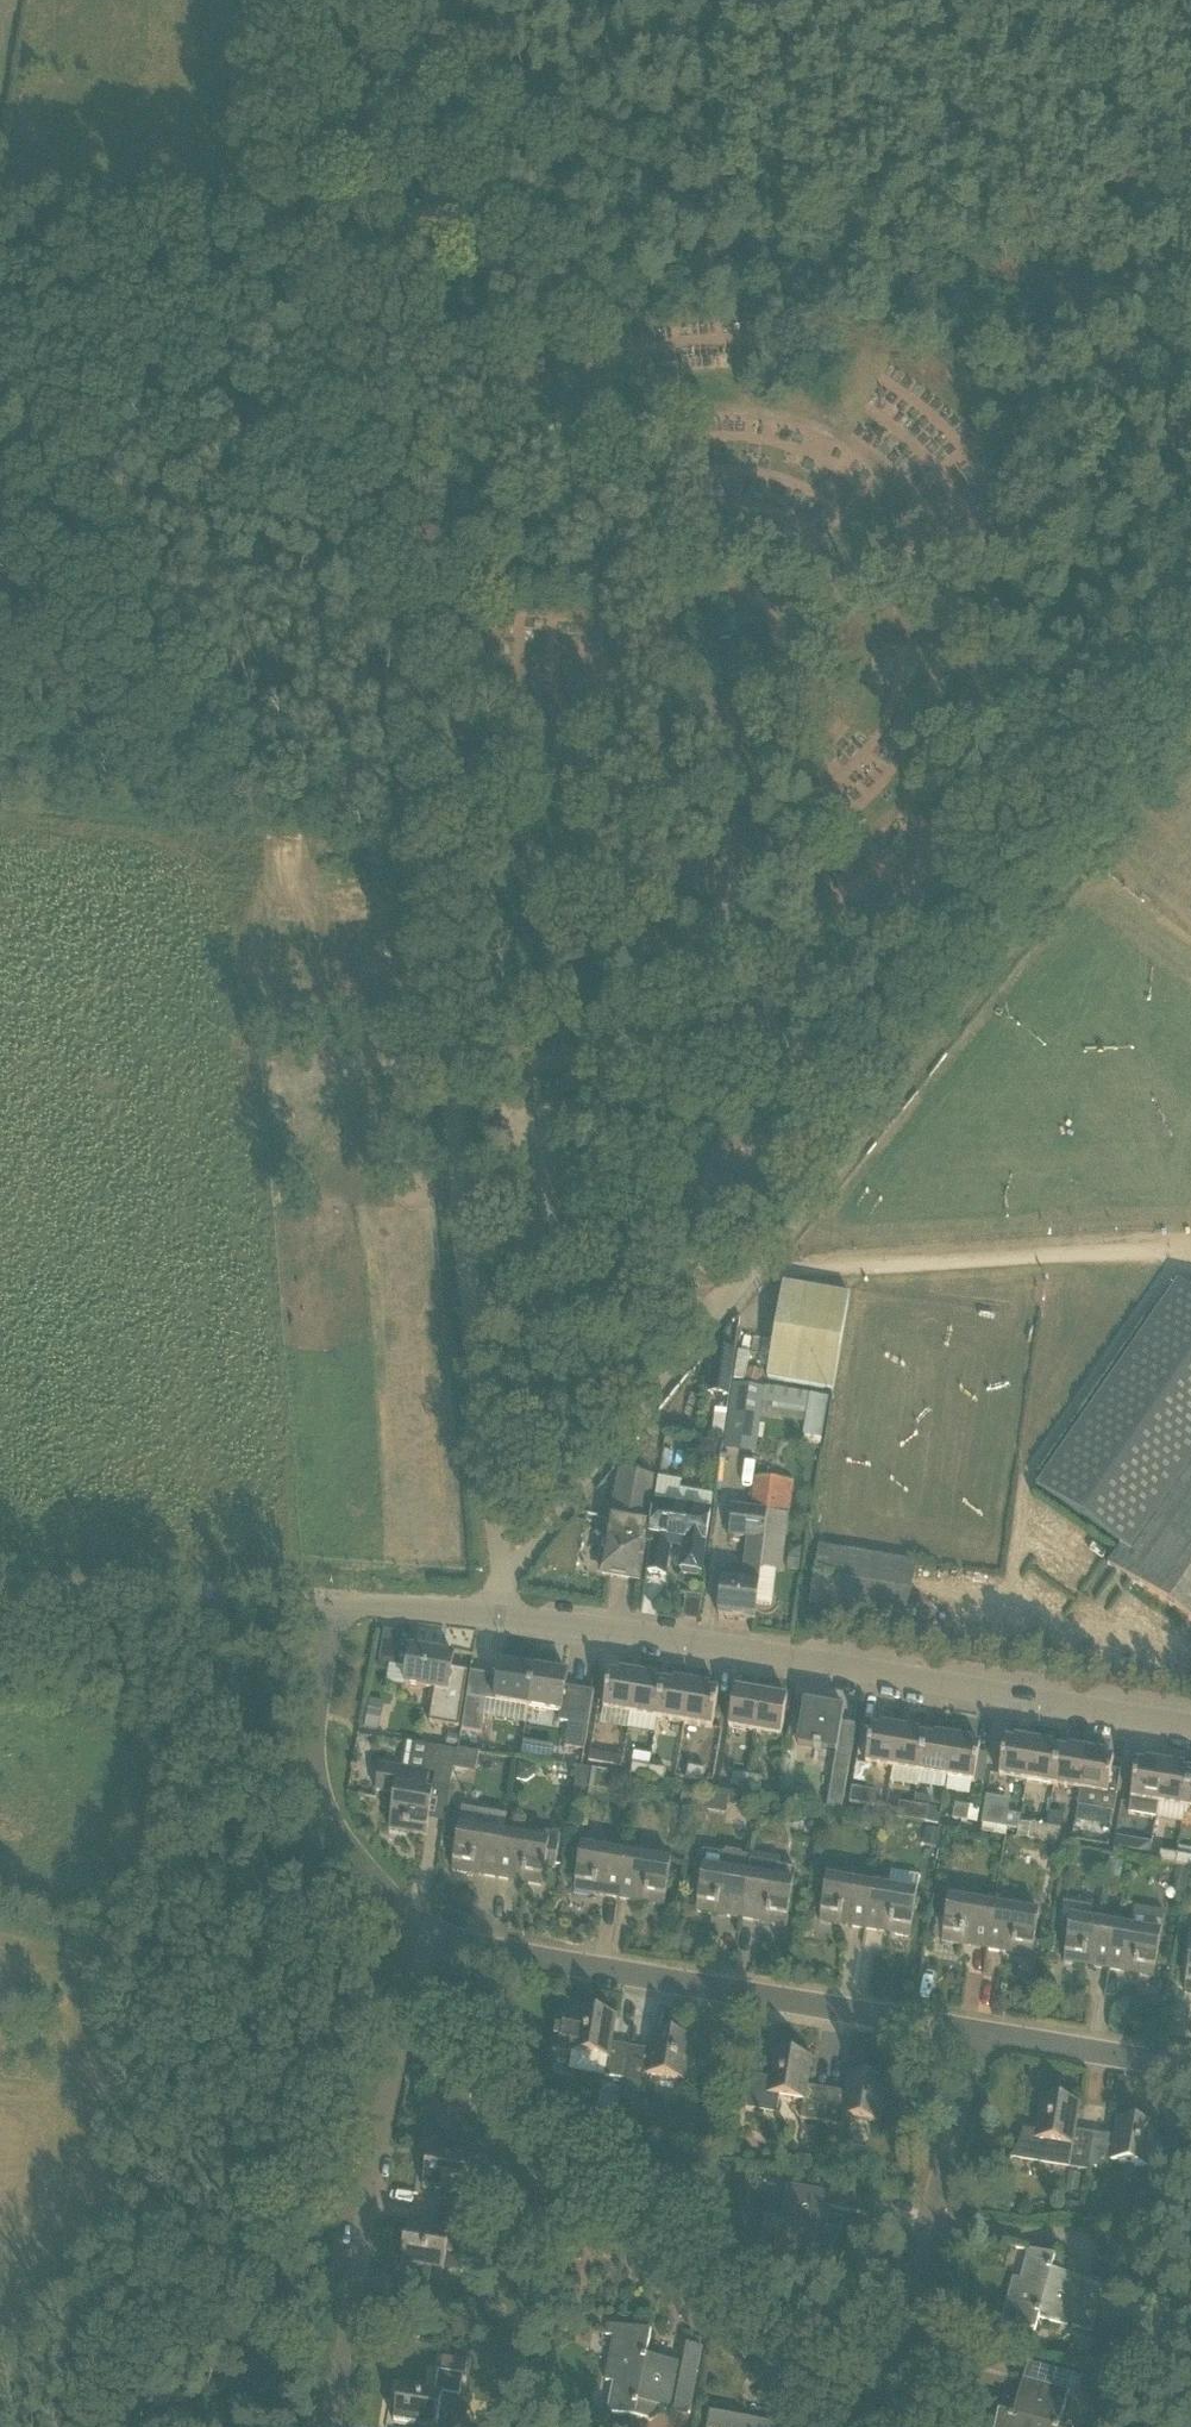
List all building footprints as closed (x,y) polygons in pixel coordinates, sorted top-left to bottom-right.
[(406,1136),(408,1164),(420,1163),(418,1135),(406,1136)] [(391,1171),(392,1183),(405,1182),(405,1171),(391,1171)] [(288,1185),(275,1187),(276,1200),(289,1199),(288,1185)] [(1122,1545),(1190,1444),(1190,1290),(1179,1282),(1037,1488),(1121,1546),(1122,1545)] [(769,1379),(840,1391),(856,1296),(785,1284),(769,1379)] [(828,1399),(813,1397),(813,1394),(766,1386),(766,1388),(733,1384),(723,1449),(757,1454),(763,1416),(806,1423),(809,1410),(810,1410),(806,1436),(822,1439),(828,1399)] [(706,1410),(700,1454),(721,1458),(727,1413),(706,1410)] [(1122,1545),(1121,1546),(1108,1564),(1190,1621),(1190,1444),(1122,1545)] [(638,1579),(650,1511),(656,1477),(621,1471),(610,1536),(609,1538),(609,1537),(609,1538),(603,1573),(638,1579)] [(755,1621),(761,1576),(783,1579),(793,1491),(755,1486),(752,1515),(731,1512),(728,1541),(744,1544),(739,1587),(724,1584),(720,1616),(725,1617),(727,1620),(733,1621),(736,1618),(755,1621)] [(710,1517),(655,1508),(651,1535),(682,1540),(681,1548),(684,1549),(681,1569),(685,1570),(684,1575),(697,1577),(698,1572),(702,1573),(710,1517)] [(791,1546),(787,1571),(800,1572),(803,1547),(791,1546)] [(822,1546),(816,1580),(812,1604),(906,1619),(916,1562),(822,1546)] [(398,1663),(403,1632),(387,1629),(382,1660),(398,1663)] [(468,1672),(452,1669),(455,1656),(412,1649),(406,1685),(430,1689),(436,1690),(436,1695),(431,1722),(459,1727),(465,1695),(468,1672)] [(471,1672),(468,1696),(462,1730),(482,1733),(487,1701),(529,1708),(535,1668),(502,1663),(500,1677),(471,1672)] [(566,1687),(568,1674),(535,1668),(529,1708),(560,1713),(558,1721),(569,1723),(565,1747),(585,1750),(595,1692),(566,1687)] [(611,1674),(605,1711),(632,1715),(639,1674),(620,1671),(619,1675),(611,1674)] [(639,1674),(632,1715),(659,1720),(665,1683),(657,1681),(658,1677),(639,1674)] [(659,1720),(686,1724),(693,1683),(674,1680),(673,1684),(665,1683),(659,1720)] [(686,1724),(713,1729),(719,1692),(711,1690),(712,1686),(693,1683),(686,1724)] [(737,1690),(729,1729),(755,1734),(762,1695),(737,1690)] [(755,1734),(781,1739),(788,1699),(762,1695),(755,1734)] [(845,1709),(805,1702),(797,1746),(837,1753),(845,1709)] [(382,1710),(370,1708),(367,1728),(379,1729),(382,1710)] [(872,1728),(866,1765),(894,1769),(901,1729),(882,1725),(881,1729),(872,1728)] [(894,1769),(921,1773),(927,1737),(919,1736),(920,1732),(901,1729),(894,1769)] [(921,1773),(946,1777),(948,1777),(954,1738),(935,1734),(935,1739),(927,1737),(921,1773)] [(460,1737),(448,1735),(446,1746),(458,1748),(460,1737)] [(948,1777),(975,1781),(981,1746),(973,1745),(973,1741),(954,1738),(948,1777)] [(1006,1741),(1000,1778),(1027,1782),(1034,1741),(1015,1738),(1014,1742),(1006,1741)] [(1034,1741),(1027,1782),(1054,1787),(1060,1750),(1052,1749),(1053,1745),(1034,1741)] [(556,1758),(557,1747),(528,1743),(526,1753),(556,1758)] [(1054,1787),(1080,1792),(1088,1750),(1069,1747),(1068,1751),(1060,1750),(1054,1787)] [(437,1765),(454,1767),(457,1751),(440,1748),(437,1765)] [(455,1768),(476,1772),(479,1752),(458,1749),(455,1768)] [(1121,1771),(1113,1770),(1114,1759),(1106,1758),(1107,1754),(1088,1750),(1080,1792),(1075,1821),(1111,1827),(1121,1771)] [(625,1757),(591,1752),(589,1763),(623,1769),(625,1757)] [(1138,1763),(1134,1787),(1129,1813),(1156,1818),(1159,1805),(1166,1764),(1147,1760),(1146,1765),(1138,1763)] [(538,1766),(521,1763),(518,1780),(528,1782),(536,1776),(538,1766)] [(640,1777),(649,1779),(651,1767),(633,1764),(631,1776),(640,1777)] [(1159,1805),(1186,1810),(1190,1778),(1190,1772),(1184,1771),(1185,1767),(1166,1764),(1159,1805)] [(432,1808),(434,1792),(428,1791),(430,1773),(423,1772),(403,1768),(400,1768),(381,1765),(377,1791),(395,1794),(390,1829),(427,1835),(430,1820),(432,1808)] [(454,1767),(437,1765),(434,1785),(450,1788),(454,1767)] [(706,1769),(689,1766),(687,1777),(704,1780),(706,1769)] [(578,1767),(573,1798),(588,1800),(593,1770),(578,1767)] [(651,1767),(649,1779),(665,1781),(667,1769),(651,1767)] [(841,1811),(849,1771),(834,1768),(826,1809),(841,1811)] [(732,1785),(745,1787),(748,1776),(734,1773),(732,1785)] [(638,1789),(640,1777),(631,1776),(619,1774),(617,1785),(638,1789)] [(748,1776),(745,1787),(760,1790),(762,1778),(748,1776)] [(699,1788),(685,1786),(681,1806),(696,1809),(699,1788)] [(877,1791),(853,1787),(850,1802),(874,1806),(877,1791)] [(916,1795),(915,1805),(913,1820),(939,1825),(941,1815),(937,1814),(938,1808),(930,1807),(931,1797),(916,1795)] [(707,1796),(706,1802),(699,1800),(695,1824),(706,1825),(708,1812),(727,1815),(730,1800),(707,1796)] [(1006,1828),(1011,1800),(987,1796),(982,1824),(1006,1828)] [(768,1814),(770,1802),(762,1800),(759,1812),(768,1814)] [(915,1805),(900,1802),(897,1818),(913,1820),(915,1805)] [(980,1808),(955,1804),(953,1819),(977,1823),(980,1808)] [(508,1816),(463,1808),(453,1871),(498,1878),(505,1834),(508,1816)] [(1045,1841),(1047,1827),(1032,1824),(1029,1839),(1045,1841)] [(1047,1827),(1045,1841),(1059,1844),(1062,1829),(1047,1827)] [(927,1828),(924,1845),(939,1848),(942,1831),(927,1828)] [(542,1831),(541,1840),(505,1834),(498,1878),(543,1885),(546,1867),(555,1868),(559,1843),(561,1833),(542,1831)] [(584,1835),(579,1867),(575,1891),(620,1898),(627,1853),(629,1842),(584,1835)] [(1152,1842),(1116,1836),(1114,1848),(1150,1854),(1152,1842)] [(1056,1846),(1054,1862),(1062,1864),(1064,1847),(1056,1846)] [(697,1911),(727,1916),(742,1918),(749,1873),(751,1857),(743,1856),(743,1854),(726,1851),(726,1853),(725,1853),(724,1855),(707,1852),(704,1866),(697,1911)] [(787,1926),(796,1870),(780,1868),(781,1857),(752,1852),(751,1857),(749,1873),(742,1918),(787,1926)] [(1159,1863),(1176,1866),(1178,1855),(1161,1852),(1159,1863)] [(672,1860),(647,1856),(627,1853),(620,1898),(665,1906),(672,1860)] [(1178,1855),(1176,1866),(1177,1866),(1189,1868),(1190,1868),(1190,1857),(1178,1855)] [(1189,1868),(1177,1866),(1175,1879),(1177,1880),(1187,1881),(1189,1868)] [(828,1876),(824,1898),(820,1922),(865,1929),(873,1884),(828,1876)] [(880,1932),(880,1931),(889,1933),(910,1937),(918,1891),(873,1884),(865,1929),(880,1932)] [(950,1896),(946,1918),(942,1942),(988,1949),(995,1904),(950,1896)] [(1064,1962),(1095,1967),(1109,1970),(1117,1925),(1113,1924),(1091,1920),(1094,1903),(1065,1898),(1061,1921),(1071,1923),(1064,1962)] [(988,1949),(1003,1952),(1033,1957),(1040,1911),(995,1904),(988,1949)] [(1109,1970),(1133,1974),(1155,1977),(1165,1912),(1135,1907),(1132,1927),(1121,1925),(1117,1925),(1109,1970)] [(487,2000),(492,1982),(478,1978),(473,1997),(487,2000)] [(612,2043),(616,2022),(617,2016),(579,2009),(578,2019),(557,2016),(552,2049),(572,2052),(569,2070),(626,2079),(632,2047),(631,2046),(631,2047),(620,2046),(620,2045),(612,2043)] [(649,2075),(685,2080),(692,2038),(655,2032),(652,2050),(644,2049),(644,2050),(633,2048),(633,2047),(632,2047),(626,2079),(647,2083),(649,2075)] [(752,2075),(747,2109),(777,2114),(780,2097),(804,2101),(801,2119),(822,2122),(828,2089),(827,2089),(826,2090),(815,2088),(815,2087),(808,2086),(812,2058),(775,2052),(770,2078),(752,2075)] [(828,2089),(822,2122),(843,2126),(845,2117),(881,2123),(888,2080),(850,2074),(847,2092),(840,2091),(839,2092),(828,2090),(829,2089),(828,2089)] [(462,2108),(463,2092),(441,2090),(440,2106),(462,2108)] [(1076,2131),(1080,2103),(1043,2097),(1037,2132),(1023,2130),(1023,2134),(1020,2142),(1019,2145),(1017,2149),(1014,2153),(1010,2159),(1089,2171),(1090,2167),(1095,2134),(1094,2134),(1094,2135),(1083,2133),(1083,2132),(1076,2131)] [(1175,2171),(1179,2141),(1154,2138),(1156,2125),(1118,2119),(1115,2137),(1108,2136),(1107,2137),(1096,2135),(1096,2134),(1095,2134),(1090,2167),(1111,2170),(1112,2162),(1175,2171)] [(625,2132),(612,2144),(638,2169),(650,2157),(625,2132)] [(473,2159),(473,2156),(430,2149),(424,2187),(442,2190),(441,2198),(442,2198),(440,2209),(439,2209),(439,2210),(473,2215),(476,2195),(483,2196),(487,2192),(492,2167),(488,2162),(473,2159)] [(795,2172),(812,2174),(814,2158),(798,2156),(795,2172)] [(834,2280),(843,2226),(842,2226),(844,2218),(830,2216),(831,2209),(867,2216),(870,2200),(788,2185),(781,2222),(766,2220),(757,2266),(760,2266),(762,2256),(805,2264),(807,2254),(836,2259),(832,2280),(834,2280)] [(1077,2222),(1079,2204),(1065,2202),(1062,2221),(1077,2222)] [(402,2263),(463,2272),(473,2215),(439,2210),(439,2211),(440,2211),(438,2222),(437,2222),(436,2229),(408,2225),(402,2263)] [(1013,2277),(1001,2322),(1036,2331),(1040,2316),(1093,2331),(1106,2285),(1066,2274),(1070,2260),(1028,2249),(1020,2279),(1013,2277)] [(608,2412),(643,2419),(644,2415),(646,2415),(652,2411),(653,2406),(660,2407),(675,2410),(674,2411),(676,2411),(680,2388),(695,2391),(703,2348),(688,2345),(684,2364),(647,2357),(652,2332),(608,2324),(606,2333),(615,2335),(606,2381),(616,2382),(610,2411),(608,2411),(608,2412)] [(443,2394),(461,2397),(464,2375),(463,2375),(465,2361),(443,2358),(441,2371),(439,2371),(436,2391),(401,2386),(395,2423),(413,2426),(438,2426),(443,2394)] [(1069,2391),(1024,2379),(1016,2409),(1002,2405),(996,2426),(1060,2426),(1069,2391)] [(773,2424),(710,2412),(707,2426),(772,2426),(773,2424)]
